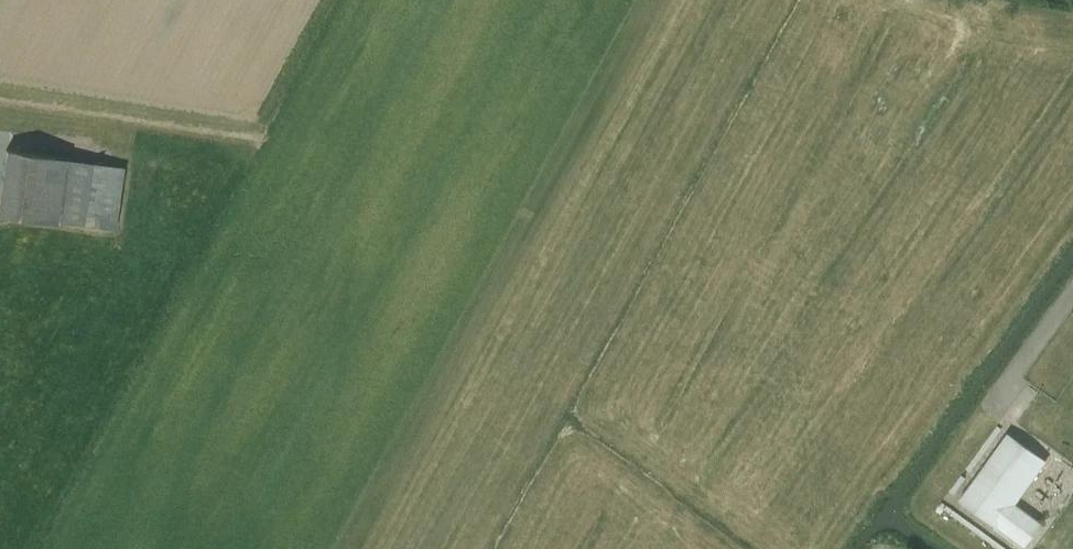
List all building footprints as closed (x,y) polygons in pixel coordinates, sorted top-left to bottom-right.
[(124,167),(106,165),(66,159),(6,150),(0,191),(0,213),(57,222),(57,221),(115,229),(124,167)] [(1046,461),(1040,456),(1007,433),(960,498),(1024,545),(1040,522),(1015,504),(1046,461)]
